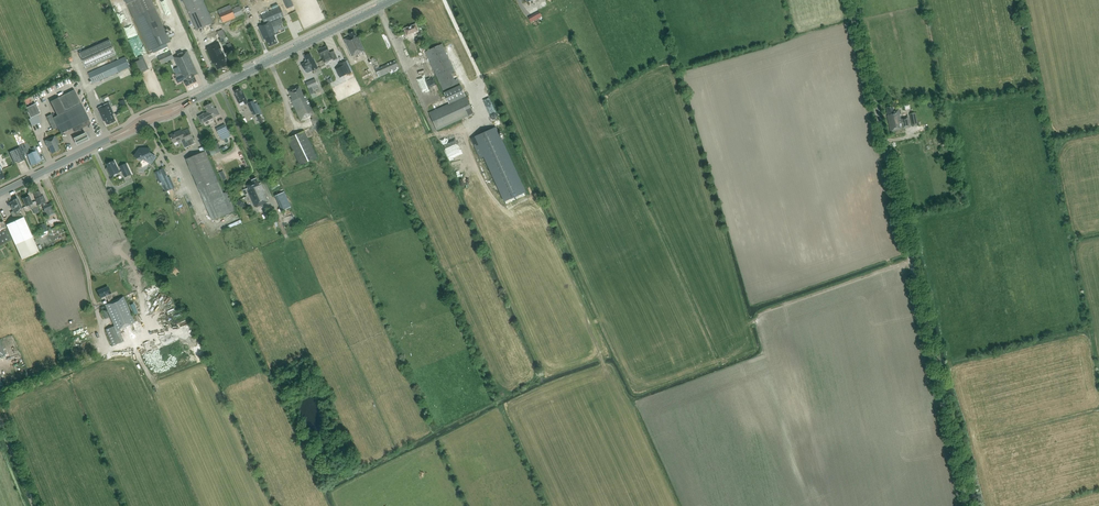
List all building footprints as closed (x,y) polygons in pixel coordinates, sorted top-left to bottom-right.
[(134,17),(150,51),(170,41),(169,38),(168,35),(155,8),(155,7),(152,0),(125,0),(127,5),(128,4),(134,17)] [(213,23),(203,0),(183,0),(197,30),(213,23)] [(223,23),(243,14),(239,3),(231,7),(230,5),(218,10),(223,23)] [(284,16),(280,7),(261,15),(265,23),(258,26),(263,38),(264,40),(265,40),(266,39),(267,41),(269,47),(278,43),(274,36),(276,35),(271,22),(284,16)] [(530,22),(541,17),(539,12),(528,17),(530,22)] [(415,32),(418,31),(416,24),(404,29),(406,35),(407,35),(409,39),(416,36),(415,32)] [(217,32),(221,39),(226,37),(223,29),(217,32)] [(364,51),(358,37),(357,37),(354,31),(349,33),(350,36),(344,39),(345,42),(351,57),(364,51)] [(127,37),(129,43),(135,41),(133,35),(127,37)] [(117,55),(110,40),(80,53),(86,68),(117,55)] [(226,58),(219,43),(206,48),(213,64),(214,63),(217,70),(228,66),(224,59),(226,58)] [(425,52),(443,90),(459,83),(442,44),(425,52)] [(319,50),(325,62),(333,58),(334,61),(338,59),(336,55),(332,57),(327,46),(322,49),(321,48),(319,49),(319,50)] [(174,58),(180,72),(175,75),(177,78),(176,79),(177,82),(179,83),(184,81),(187,86),(197,81),(194,76),(198,74),(188,51),(184,53),(183,52),(173,57),(171,51),(162,56),(158,57),(161,64),(165,63),(174,58)] [(313,71),(318,68),(314,59),(313,59),(310,53),(304,56),(306,60),(305,60),(305,61),(305,62),(302,64),(305,70),(311,67),(313,71)] [(122,89),(115,74),(130,67),(125,57),(88,73),(100,99),(122,89)] [(395,60),(384,65),(380,57),(379,57),(380,58),(378,58),(377,57),(371,60),(379,77),(399,68),(395,60)] [(144,58),(135,62),(140,73),(149,69),(144,58)] [(336,69),(340,77),(351,72),(345,62),(340,64),(341,67),(336,69)] [(306,82),(311,95),(315,93),(312,87),(318,85),(315,79),(306,82)] [(460,85),(444,92),(449,103),(429,113),(437,130),(474,114),(460,85)] [(304,95),(299,86),(289,91),(292,98),(291,99),(292,101),(291,101),(300,120),(314,114),(305,95),(304,95)] [(236,96),(239,104),(244,102),(245,104),(248,102),(244,92),(243,93),(240,88),(234,91),(236,96)] [(58,97),(64,109),(65,112),(53,117),(52,114),(46,116),(50,123),(53,129),(56,128),(57,130),(59,129),(61,133),(73,127),(75,131),(83,127),(84,129),(92,126),(88,119),(89,119),(81,104),(74,90),(58,97)] [(26,106),(32,103),(29,96),(22,99),(26,106)] [(253,115),(261,112),(259,107),(257,108),(254,100),(248,103),(252,112),(253,112),(254,115),(253,115)] [(26,108),(30,118),(40,113),(36,103),(33,104),(27,107),(26,108)] [(113,114),(114,114),(110,103),(98,108),(103,120),(105,119),(107,125),(116,121),(113,114)] [(202,124),(220,114),(217,108),(215,109),(212,103),(205,106),(208,112),(198,117),(202,124)] [(890,131),(910,127),(908,117),(900,119),(899,111),(893,112),(892,107),(887,108),(888,116),(887,116),(890,131)] [(292,126),(296,124),(290,110),(286,112),(292,126)] [(915,112),(909,114),(912,126),(918,125),(915,112)] [(315,128),(320,126),(315,114),(310,116),(315,128)] [(216,128),(219,134),(228,130),(225,124),(216,128)] [(495,127),(471,138),(480,158),(485,156),(505,201),(525,193),(495,127)] [(181,130),(170,135),(174,143),(183,139),(187,147),(195,143),(188,128),(182,131),(181,130)] [(317,158),(304,131),(287,139),(300,166),(317,158)] [(85,133),(72,139),(76,146),(88,140),(85,133)] [(51,153),(60,150),(57,144),(58,143),(55,136),(45,141),(47,147),(48,147),(51,153)] [(24,143),(19,145),(23,153),(27,151),(24,143)] [(207,147),(211,155),(220,151),(216,143),(207,147)] [(199,148),(201,153),(186,159),(212,221),(231,213),(223,193),(207,155),(209,154),(205,146),(199,148)] [(150,164),(155,157),(149,152),(150,148),(139,148),(137,151),(135,153),(136,153),(134,156),(137,158),(137,159),(139,160),(140,160),(145,158),(147,162),(150,164)] [(41,161),(36,151),(28,155),(32,165),(41,161)] [(114,161),(107,164),(109,168),(107,169),(111,176),(120,172),(114,161)] [(126,163),(120,166),(125,178),(132,174),(126,163)] [(155,172),(161,185),(162,184),(166,192),(175,187),(170,177),(168,178),(164,168),(155,172)] [(255,207),(269,201),(260,183),(259,184),(256,178),(252,180),(252,182),(246,185),(249,190),(248,191),(255,207)] [(35,198),(38,205),(41,203),(43,206),(45,211),(48,216),(54,213),(52,208),(50,203),(47,204),(46,201),(43,195),(42,196),(39,190),(34,193),(36,198),(35,198)] [(291,207),(285,192),(275,196),(282,211),(291,207)] [(32,202),(29,196),(23,198),(26,206),(30,204),(33,209),(34,213),(39,211),(35,201),(32,202)] [(22,208),(18,198),(13,200),(14,201),(10,203),(14,211),(11,212),(15,221),(6,224),(22,259),(39,252),(24,217),(21,218),(18,210),(22,208)] [(12,240),(7,229),(3,221),(0,222),(0,246),(12,240)] [(45,223),(39,226),(42,233),(48,230),(45,223)] [(134,324),(122,297),(113,301),(110,294),(107,287),(96,291),(99,298),(105,296),(108,303),(104,305),(113,327),(104,331),(112,347),(123,342),(118,331),(134,324)]
